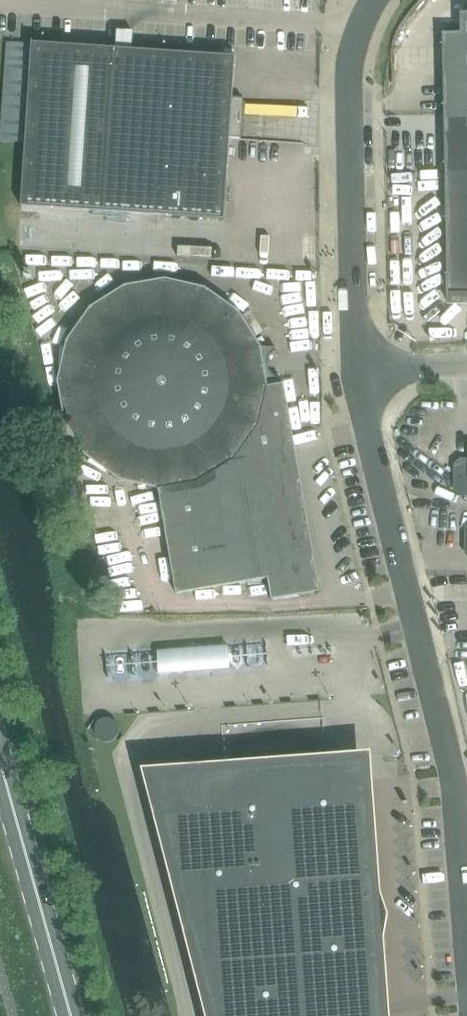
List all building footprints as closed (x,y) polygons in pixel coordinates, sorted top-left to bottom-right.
[(449,280),(448,280),(448,304),(466,303),(466,16),(460,16),(460,34),(442,34),(449,280)] [(28,143),(24,205),(225,220),(228,181),(236,57),(132,50),(133,45),(133,34),(117,33),(117,44),(116,49),(35,43),(35,44),(28,143)] [(236,308),(203,287),(163,279),(123,287),(90,309),(67,343),(58,383),(66,423),(88,457),(122,480),(157,488),(174,591),(270,575),(274,598),(314,591),(287,433),(290,432),(280,377),(279,377),(277,376),(276,374),(275,373),(274,370),(274,368),(273,365),(272,362),(272,358),(272,356),(272,354),(273,352),(273,350),(274,349),(275,349),(274,347),(261,349),(260,343),(259,342),(267,336),(252,314),(244,320),(236,308)] [(458,478),(466,478),(466,459),(458,467),(458,478)] [(458,478),(458,489),(466,497),(466,478),(458,478)] [(379,897),(370,758),(139,774),(204,1015),(388,1015),(382,935),(387,921),(379,897)]
